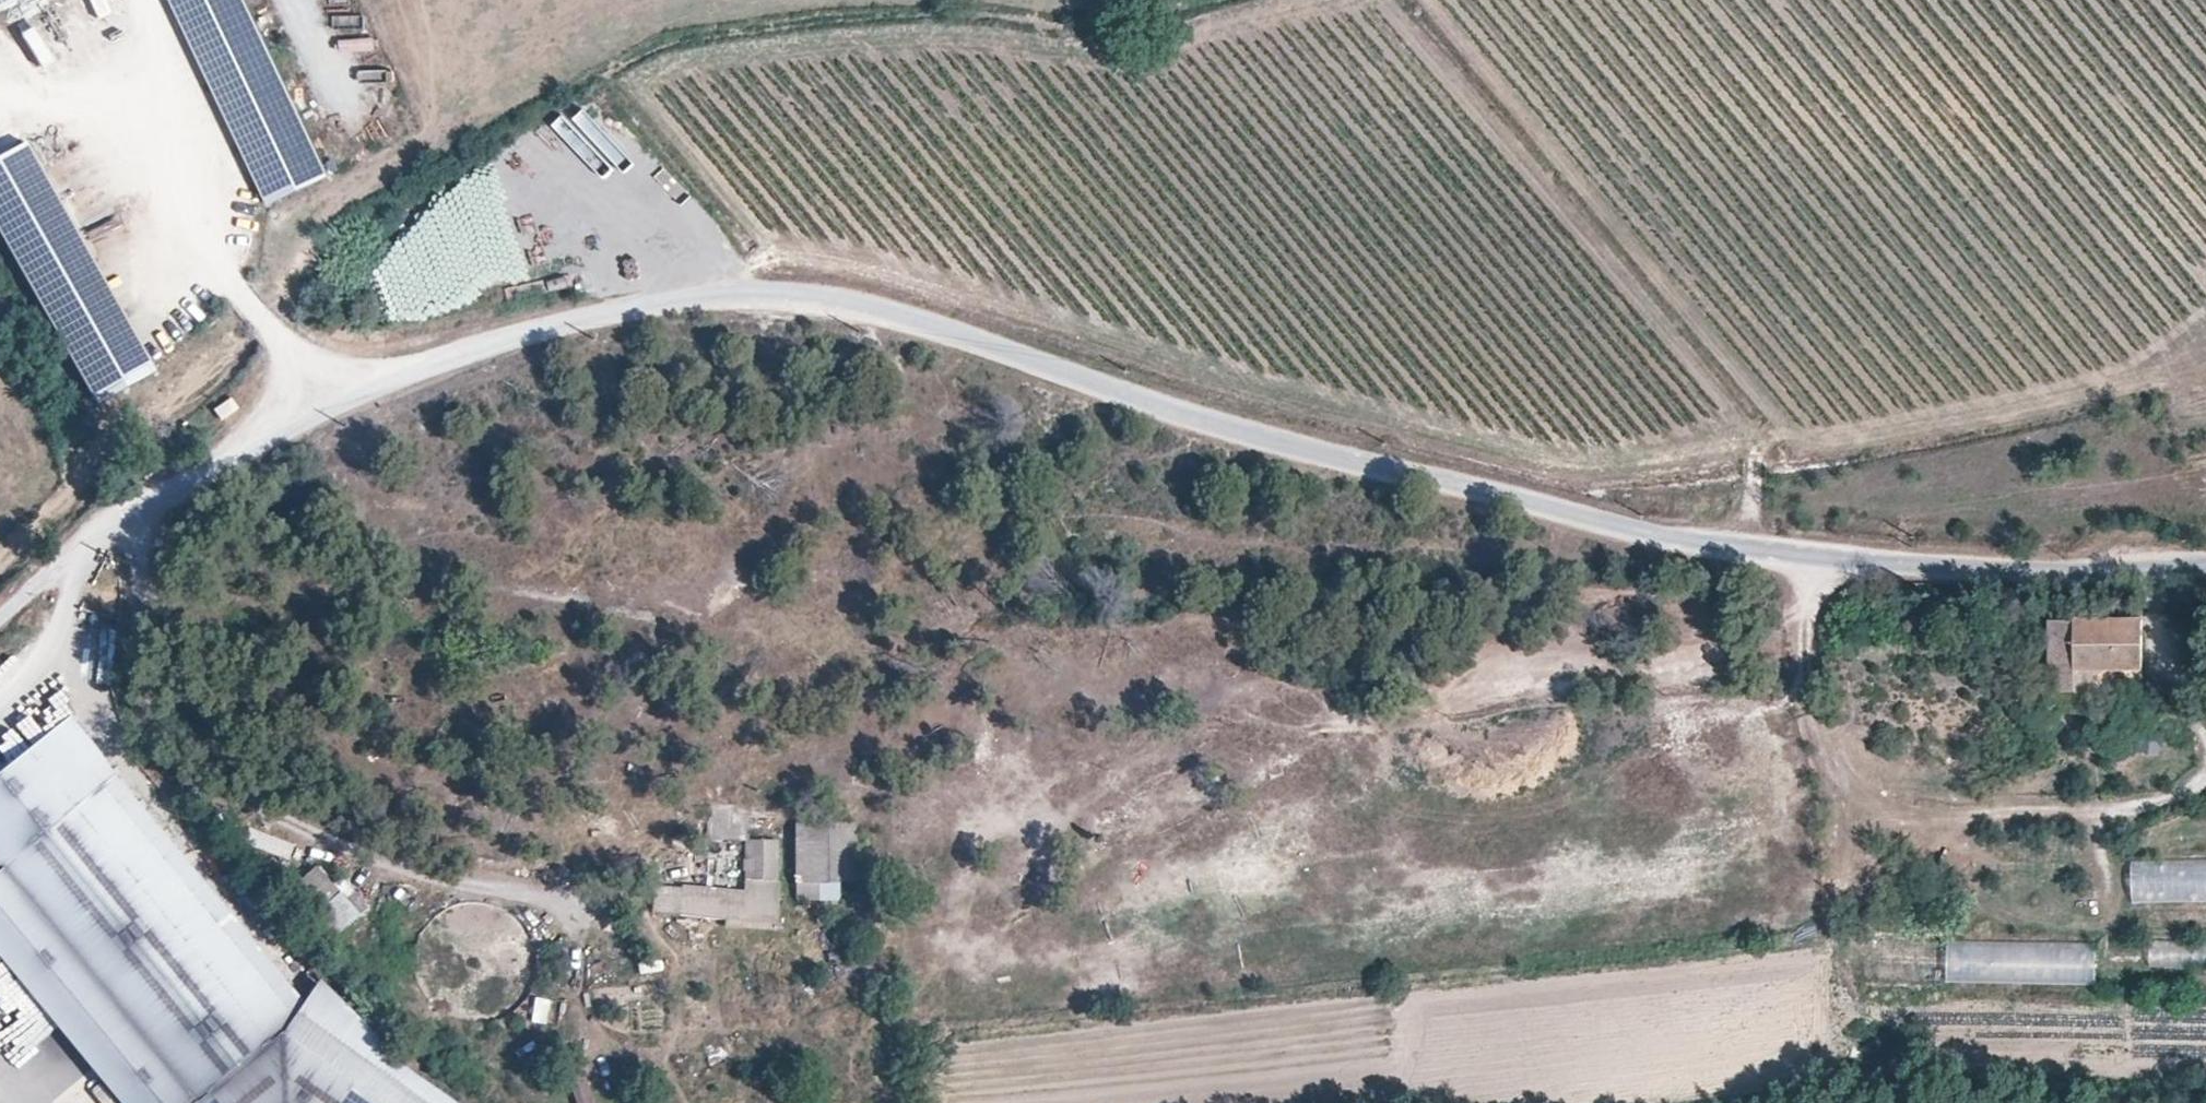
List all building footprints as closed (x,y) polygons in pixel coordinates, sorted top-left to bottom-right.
[(21,0),(0,0),(0,11),(21,0)] [(99,25),(113,18),(104,0),(88,0),(99,25)] [(246,0),(171,0),(269,205),(329,176),(246,0)] [(32,58),(46,51),(29,16),(15,23),(32,58)] [(27,144),(0,159),(0,234),(97,406),(155,373),(27,144)] [(479,161),(469,172),(493,194),(503,184),(479,161)] [(441,235),(466,195),(444,181),(419,221),(441,235)] [(409,235),(382,244),(391,271),(417,262),(409,235)] [(238,408),(231,398),(215,409),(222,419),(238,408)] [(2142,674),(2142,621),(2050,621),(2051,694),(2075,694),(2075,675),(2142,674)] [(296,1019),(58,735),(0,782),(0,873),(4,877),(0,880),(0,961),(119,1102),(450,1102),(410,1076),(320,984),(296,1019)] [(856,822),(795,822),(795,883),(856,882),(856,822)] [(250,830),(244,847),(288,863),(294,846),(250,830)] [(781,847),(748,844),(744,888),(679,882),(676,916),(777,925),(781,847)] [(2132,905),(2205,903),(2205,860),(2131,862),(2132,905)] [(318,865),(297,881),(341,937),(361,921),(318,865)] [(1946,983),(2096,985),(2097,943),(1947,941),(1946,983)] [(533,999),(531,1024),(555,1026),(558,1001),(533,999)]
